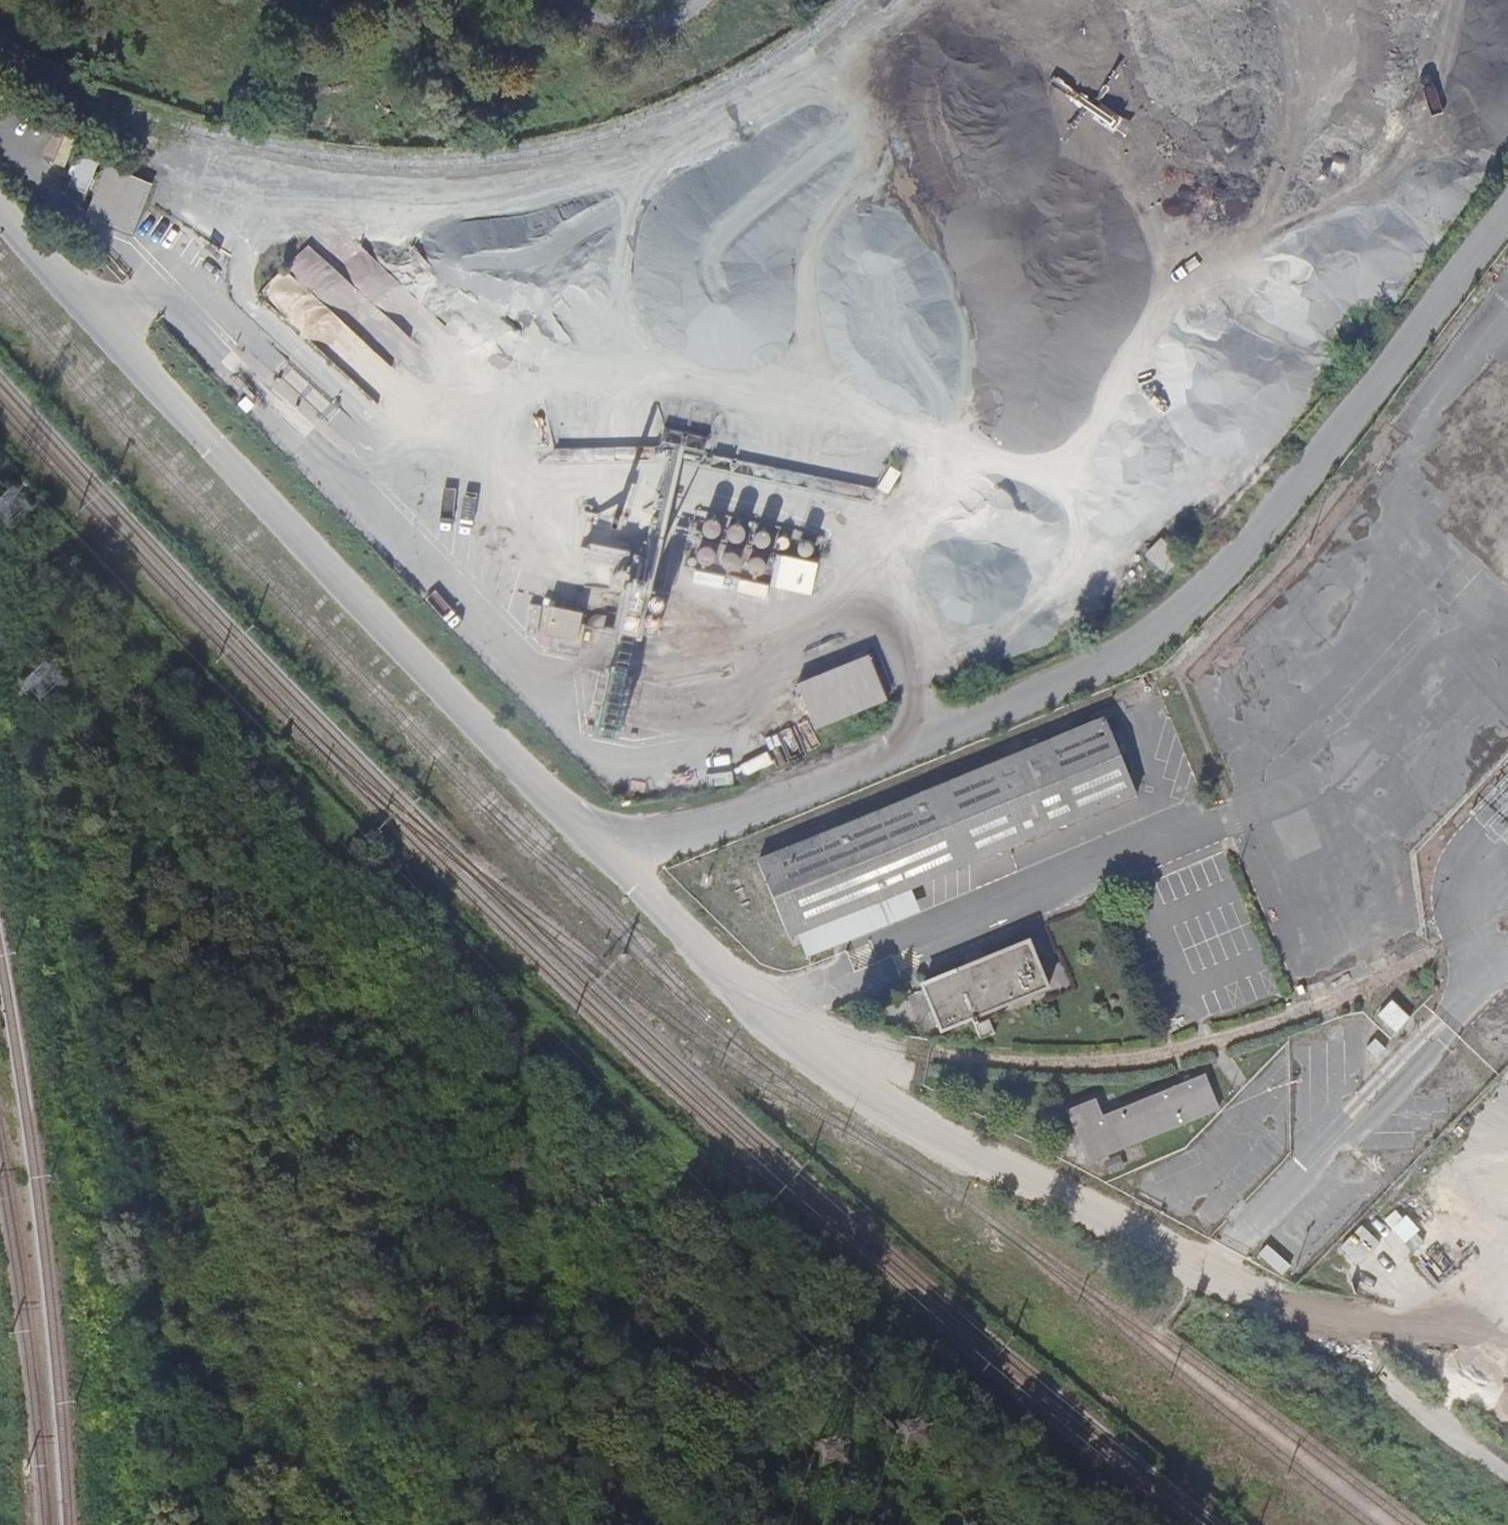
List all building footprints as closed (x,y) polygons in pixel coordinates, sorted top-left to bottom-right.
[(93,189),(101,152),(82,147),(73,185),(93,189)] [(108,168),(103,181),(121,188),(145,196),(149,185),(108,168)] [(121,188),(103,181),(89,215),(130,231),(145,196),(121,188)] [(288,267),(323,293),(342,268),(307,242),(288,267)] [(781,551),(772,582),(812,592),(820,561),(781,551)] [(576,649),(586,610),(551,601),(541,640),(576,649)] [(798,680),(816,726),(889,697),(871,651),(798,680)] [(1107,719),(759,862),(790,940),(817,929),(826,952),(981,888),(972,866),(1138,798),(1107,719)] [(1028,953),(946,987),(923,1011),(935,1042),(1046,996),(1028,953)] [(921,984),(925,994),(945,974),(921,984)] [(990,1042),(984,1028),(970,1034),(975,1048),(990,1042)] [(1133,1146),(1214,1113),(1200,1077),(1096,1119),(1089,1101),(1064,1111),(1085,1164),(1101,1159),(1106,1173),(1121,1167),(1115,1154),(1119,1152),(1124,1166),(1139,1160),(1133,1146)]
